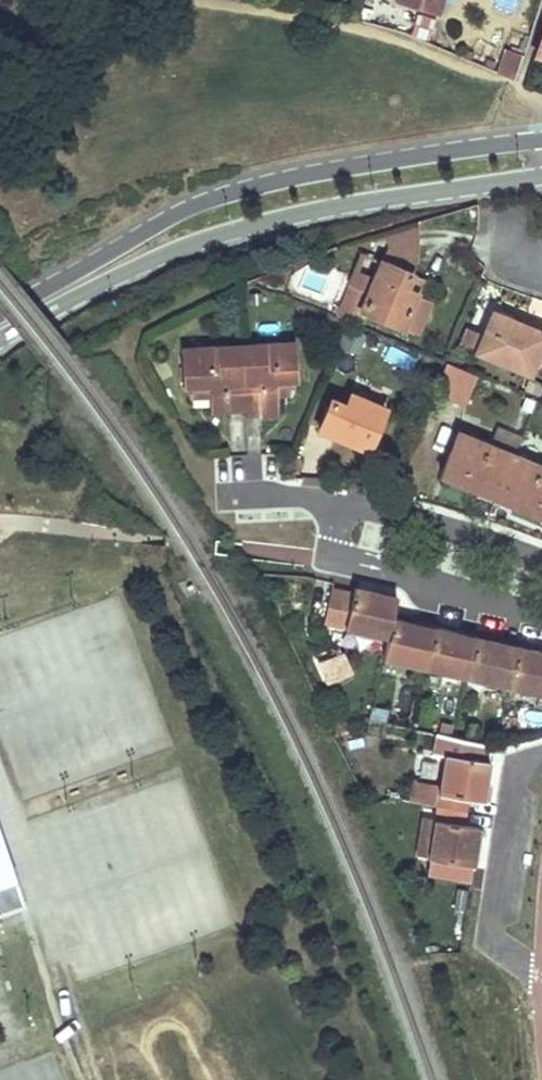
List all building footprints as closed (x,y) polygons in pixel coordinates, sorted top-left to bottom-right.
[(398,3),(437,16),(443,0),(399,0),(398,3)] [(522,0),(498,0),(495,9),(517,16),(522,0)] [(498,74),(516,80),(523,56),(505,50),(498,74)] [(362,252),(349,283),(368,291),(367,292),(360,309),(361,310),(419,334),(432,304),(414,296),(415,292),(404,287),(410,272),(412,273),(417,259),(418,248),(385,251),(381,260),(362,252)] [(412,273),(410,272),(404,287),(415,292),(422,277),(412,273)] [(368,291),(349,283),(335,318),(344,322),(354,326),(361,310),(360,309),(367,292),(368,291)] [(536,330),(527,327),(526,331),(516,327),(518,323),(492,312),(482,335),(476,350),(475,352),(511,367),(516,357),(533,363),(541,340),(541,333),(536,330)] [(527,326),(518,323),(516,327),(526,331),(527,326)] [(482,335),(467,328),(460,344),(476,350),(482,335)] [(276,414),(275,396),(275,384),(294,383),(293,342),(239,345),(243,410),(243,412),(243,415),(276,414)] [(243,410),(239,345),(181,348),(182,388),(207,387),(208,398),(208,411),(243,410)] [(533,363),(516,357),(511,367),(529,374),(533,363)] [(433,394),(448,400),(463,406),(475,376),(445,364),(433,394)] [(526,391),(532,394),(537,396),(541,386),(531,382),(526,391)] [(275,384),(275,396),(290,396),(294,383),(275,384)] [(182,388),(188,398),(208,398),(207,387),(182,388)] [(336,430),(344,433),(351,437),(349,442),(365,449),(382,408),(349,394),(344,406),(328,400),(316,429),(333,436),(336,430)] [(344,433),(336,430),(333,436),(349,442),(351,437),(344,433)] [(483,489),(496,494),(497,494),(513,454),(457,432),(439,476),(482,493),(483,489)] [(497,494),(509,499),(507,503),(541,517),(541,466),(513,454),(497,494)] [(496,494),(483,489),(482,493),(495,498),(497,494),(496,494)] [(509,499),(497,494),(495,498),(507,503),(509,499)] [(387,637),(391,620),(392,613),(393,608),(377,605),(378,595),(353,590),(352,595),(330,590),(323,623),(387,637)] [(378,595),(377,605),(393,608),(395,599),(394,599),(384,597),(378,595)] [(424,669),(431,638),(414,635),(416,626),(408,624),(391,620),(387,637),(382,659),(424,669)] [(431,638),(433,630),(416,626),(414,635),(431,638)] [(433,630),(431,638),(424,669),(463,678),(470,647),(454,643),(456,635),(449,634),(433,630)] [(470,647),(472,639),(456,635),(454,643),(470,647)] [(472,639),(470,647),(463,678),(505,687),(512,656),(496,652),(498,645),(488,642),(485,642),(472,639)] [(512,656),(513,648),(498,645),(496,652),(512,656)] [(512,656),(505,687),(541,695),(541,663),(538,662),(540,654),(513,648),(512,656)] [(349,673),(342,656),(320,665),(327,683),(349,673)] [(450,738),(435,735),(432,753),(443,755),(435,808),(464,812),(467,798),(482,800),(483,795),(488,762),(482,761),(484,746),(450,738)] [(462,824),(464,812),(435,808),(433,820),(428,857),(427,859),(437,861),(456,864),(471,866),(475,848),(475,847),(478,827),(462,824)] [(428,857),(433,820),(421,818),(415,854),(428,857)] [(456,864),(437,861),(435,872),(455,875),(456,864)]
